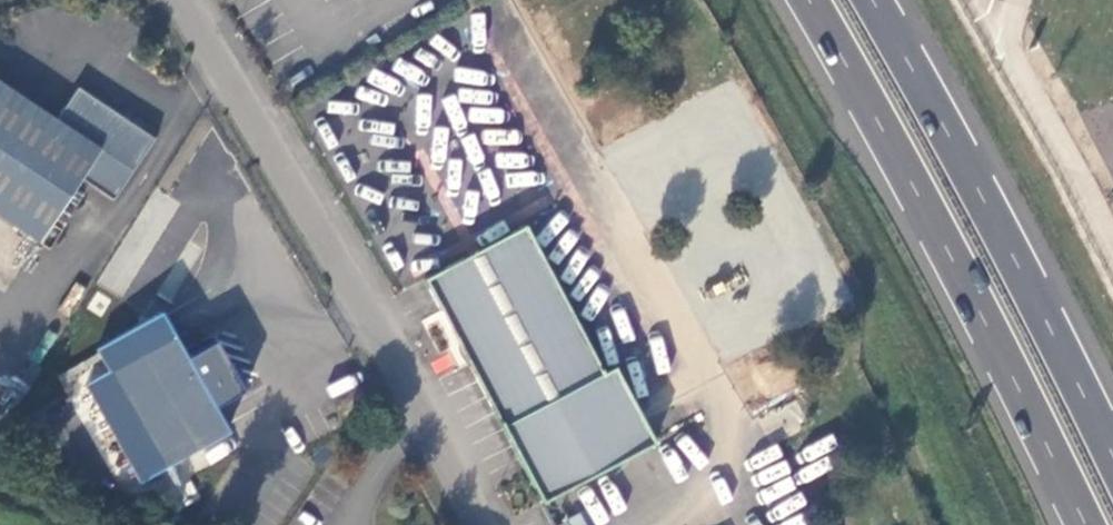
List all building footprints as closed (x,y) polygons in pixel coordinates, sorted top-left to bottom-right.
[(39,242),(81,179),(113,199),(154,139),(78,87),(56,120),(0,82),(0,216),(39,242)] [(615,373),(604,380),(585,347),(521,235),(423,292),(548,509),(658,447),(615,373)] [(202,360),(191,366),(172,331),(108,367),(164,466),(227,430),(208,395),(219,389),(202,360)]
